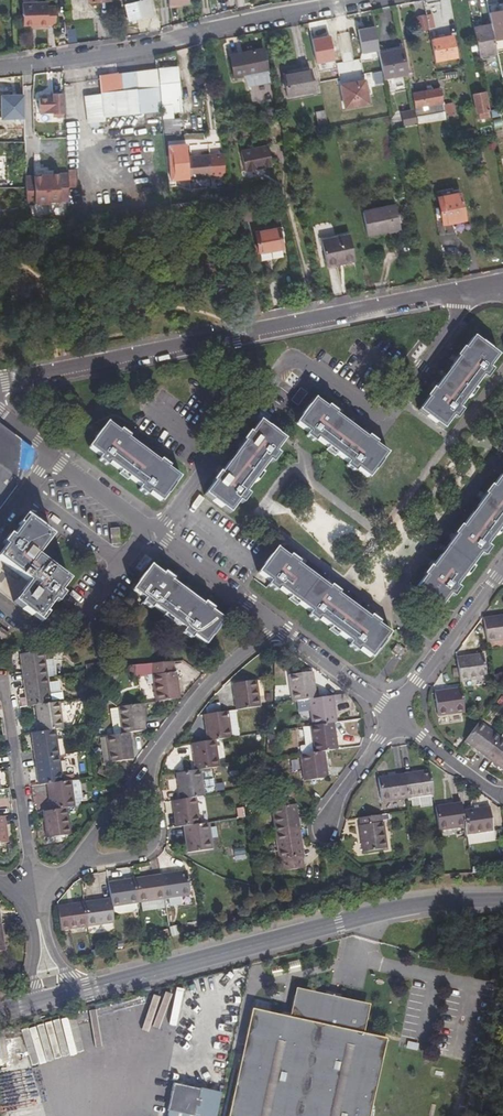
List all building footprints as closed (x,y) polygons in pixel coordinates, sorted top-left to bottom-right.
[(124,4),(127,20),(152,14),(149,0),(139,0),(124,4)] [(37,23),(37,25),(47,25),(47,23),(56,22),(55,3),(46,3),(46,1),(21,2),(22,24),(37,23)] [(429,30),(426,14),(416,17),(419,32),(429,30)] [(478,57),(496,54),(491,28),(473,31),(478,57)] [(67,41),(75,41),(75,29),(67,30),(67,41)] [(451,37),(431,40),(435,62),(455,58),(451,37)] [(403,46),(378,50),(383,75),(407,71),(403,46)] [(261,49),(228,55),(232,78),(266,72),(261,49)] [(160,106),(157,64),(131,68),(100,73),(103,90),(85,93),(90,119),(98,124),(99,123),(98,116),(134,111),(160,106)] [(178,67),(160,68),(163,118),(172,118),(172,111),(181,111),(178,67)] [(309,68),(283,73),(287,96),(314,91),(309,68)] [(455,70),(440,74),(441,80),(456,77),(455,70)] [(363,77),(339,83),(345,105),(369,99),(363,77)] [(440,87),(411,92),(414,106),(442,101),(440,87)] [(37,98),(37,113),(43,113),(43,109),(51,109),(51,113),(60,113),(61,92),(50,93),(50,97),(37,98)] [(483,92),(473,94),(476,113),(478,113),(479,119),(486,117),(485,111),(487,111),(483,92)] [(452,102),(443,103),(444,110),(445,115),(454,114),(452,102)] [(416,116),(444,110),(443,103),(414,108),(416,116)] [(406,121),(416,119),(416,116),(414,108),(414,107),(404,109),(406,121)] [(328,127),(325,110),(316,111),(320,129),(328,127)] [(270,166),(266,146),(240,151),(243,171),(270,166)] [(209,155),(187,157),(188,179),(210,177),(209,155)] [(64,199),(64,168),(44,168),(44,172),(23,172),(23,200),(45,200),(45,198),(64,199)] [(98,170),(75,170),(65,170),(65,187),(75,187),(89,187),(89,194),(98,194),(98,170)] [(131,191),(130,176),(122,176),(122,191),(131,191)] [(465,220),(460,194),(438,198),(443,224),(465,220)] [(246,201),(238,202),(242,223),(251,222),(246,201)] [(394,202),(361,208),(365,231),(398,225),(394,202)] [(278,230),(256,234),(259,253),(282,250),(278,230)] [(320,241),(326,267),(337,264),(336,260),(342,259),(343,263),(354,261),(348,235),(320,241)] [(490,370),(499,358),(474,339),(465,351),(462,350),(460,354),(457,358),(458,360),(434,391),(432,391),(430,394),(426,398),(427,400),(419,412),(443,431),(453,419),(456,421),(462,413),(459,411),(483,379),(486,380),(492,372),(490,370)] [(369,478),(387,454),(376,445),(377,443),(372,440),(369,437),(367,439),(335,414),(335,412),(332,409),(328,406),(326,408),(315,399),(296,423),(308,432),(306,435),(314,442),(317,438),(349,463),(347,466),(356,472),(358,470),(369,478)] [(275,451),(283,441),(259,422),(250,433),(248,433),(245,437),(243,440),(243,442),(220,473),(218,473),(215,476),(213,480),(213,482),(204,494),(229,513),(239,500),(241,502),(247,495),(245,492),(268,461),(271,462),(278,454),(275,451)] [(162,503),(180,478),(167,468),(168,467),(165,464),(161,461),(160,463),(127,438),(128,436),(124,433),(120,430),(118,432),(107,423),(88,448),(100,457),(98,460),(106,466),(108,463),(141,487),(139,490),(147,496),(149,493),(162,503)] [(1,504),(27,470),(32,452),(0,428),(0,505),(1,504)] [(481,556),(488,547),(485,545),(502,522),(502,477),(499,475),(490,486),(488,486),(486,490),(483,493),(484,495),(460,527),(458,527),(456,530),(453,534),(454,536),(430,568),(428,568),(425,571),(422,575),(423,577),(415,589),(440,607),(448,595),(451,597),(457,589),(455,586),(479,554),(481,556)] [(51,537),(42,531),(24,517),(18,525),(20,527),(10,539),(8,537),(2,545),(5,547),(0,554),(0,594),(39,623),(45,615),(43,613),(51,601),(54,603),(60,595),(58,593),(67,581),(36,557),(51,537)] [(116,527),(108,528),(110,543),(118,542),(116,527)] [(337,594),(337,592),(334,590),(330,587),(328,588),(297,563),(297,561),(293,558),(290,556),(287,557),(277,548),(258,573),(270,582),(268,586),(275,591),(278,589),(310,613),(308,616),(316,622),(318,619),(350,643),(348,646),(356,652),(358,649),(370,659),(389,634),(377,625),(378,623),(374,620),(370,617),(368,618),(337,594)] [(162,575),(150,566),(131,591),(144,601),(142,604),(150,610),(152,607),(183,630),(182,633),(190,639),(192,637),(204,646),(223,620),(211,611),(212,609),(209,606),(204,603),(203,605),(171,581),(172,579),(169,577),(164,573),(162,575)] [(482,620),(486,644),(502,642),(502,617),(482,620)] [(4,640),(8,633),(0,628),(0,638),(4,640)] [(404,653),(396,646),(391,653),(399,659),(404,653)] [(23,680),(47,677),(44,652),(34,653),(23,654),(19,655),(23,680)] [(485,680),(481,656),(455,660),(459,684),(485,680)] [(148,676),(152,703),(177,699),(173,672),(148,676)] [(306,700),(314,699),(311,672),(286,676),(290,702),(291,702),(306,700)] [(47,677),(23,680),(26,707),(35,705),(51,703),(47,677)] [(230,684),(234,710),(259,707),(255,680),(230,684)] [(463,715),(459,690),(432,694),(436,719),(463,715)] [(314,699),(306,700),(310,727),(332,724),(334,724),(330,696),(314,699)] [(51,703),(35,705),(39,732),(55,730),(63,729),(59,702),(51,703)] [(121,735),(129,733),(145,731),(141,705),(117,709),(121,735)] [(205,742),(213,741),(229,738),(225,712),(202,715),(205,742)] [(332,724),(310,727),(309,727),(307,727),(307,728),(310,754),(321,753),(335,751),(332,724)] [(484,759),(499,739),(478,724),(463,743),(484,759)] [(55,730),(39,732),(31,734),(34,760),(59,756),(55,730)] [(129,733),(121,735),(105,737),(109,763),(133,760),(129,733)] [(499,739),(484,759),(502,773),(502,742),(499,739)] [(193,771),(198,770),(217,767),(213,741),(205,742),(189,744),(193,771)] [(321,753),(310,754),(298,756),(297,756),(300,783),(325,779),(321,753)] [(59,756),(34,760),(38,785),(46,784),(62,782),(59,756)] [(177,800),(194,798),(202,797),(198,770),(193,771),(173,773),(175,787),(177,800)] [(404,775),(407,798),(433,794),(429,771),(404,775)] [(407,798),(404,775),(377,779),(380,803),(407,798)] [(62,782),(46,784),(49,811),(66,809),(74,807),(70,781),(62,782)] [(181,827),(197,824),(194,798),(177,800),(170,801),(171,812),(173,828),(181,827)] [(465,827),(463,811),(462,804),(461,803),(435,806),(437,830),(438,831),(465,827)] [(274,835),(299,831),(295,805),(270,809),(274,835)] [(463,811),(465,827),(466,835),(492,832),(489,807),(463,811)] [(66,809),(49,811),(42,812),(45,838),(70,835),(66,809)] [(197,824),(181,827),(185,853),(210,849),(206,823),(197,824)] [(386,850),(382,824),(358,827),(362,854),(386,850)] [(299,831),(274,835),(278,861),(303,858),(299,831)] [(159,875),(163,899),(188,895),(185,871),(159,875)] [(133,879),(136,903),(163,899),(159,875),(133,879)] [(109,898),(110,907),(136,903),(133,879),(107,882),(109,898)] [(83,902),(86,926),(112,922),(110,907),(109,898),(83,902)] [(86,926),(83,902),(56,906),(60,930),(86,926)] [(476,930),(461,934),(463,942),(477,938),(476,930)] [(384,1043),(361,1038),(366,1016),(365,1013),(364,1011),(363,1010),(361,1007),(302,993),(298,995),(295,996),(293,999),(288,1021),(250,1012),(225,1115),(367,1115),(384,1043)] [(54,1021),(40,1024),(49,1060),(63,1057),(54,1021)] [(173,1084),(167,1112),(187,1115),(194,1115),(196,1109),(199,1109),(200,1101),(198,1101),(200,1090),(173,1084)]
